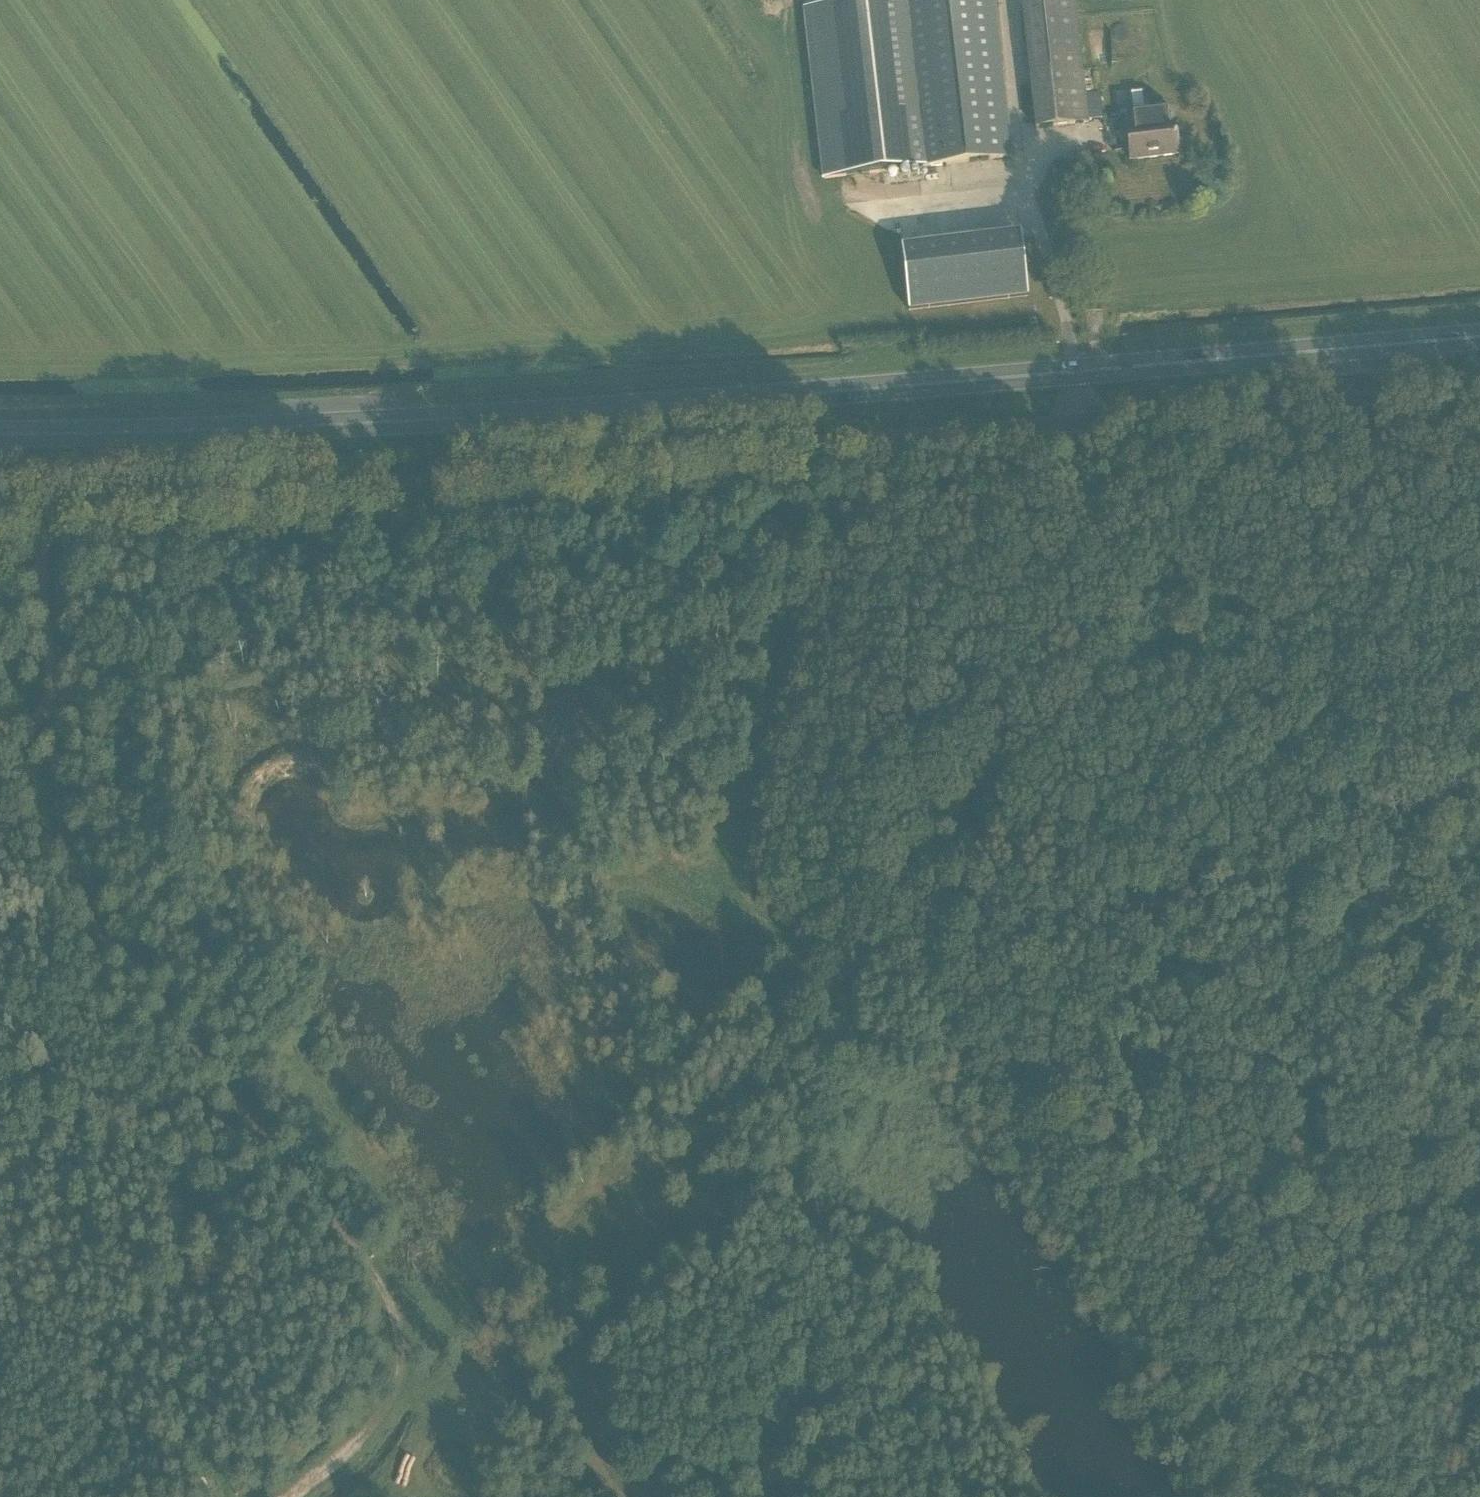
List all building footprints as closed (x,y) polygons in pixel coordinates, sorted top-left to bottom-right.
[(824,178),(909,168),(890,0),(804,0),(824,178)] [(918,168),(1011,158),(993,0),(899,0),(918,168)] [(1088,123),(1088,122),(1103,120),(1100,96),(1085,97),(1074,0),(1071,0),(1022,6),(1036,129),(1088,123)] [(1178,155),(1174,124),(1173,112),(1126,116),(1127,129),(1130,161),(1178,155)] [(1027,225),(908,239),(914,299),(1034,285),(1027,225)] [(1104,485),(1101,468),(1091,470),(1094,487),(1104,485)] [(815,937),(804,930),(799,938),(810,945),(815,937)]
